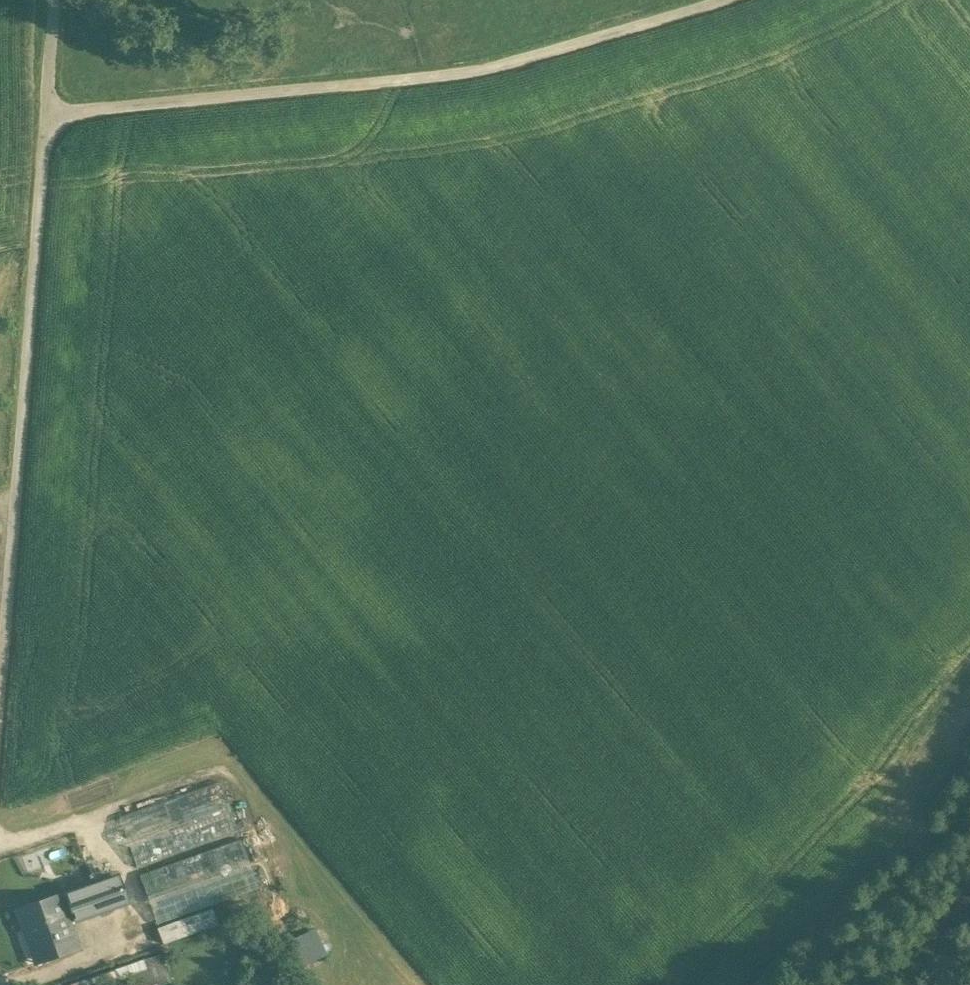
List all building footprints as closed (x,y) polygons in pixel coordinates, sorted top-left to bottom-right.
[(219,782),(118,818),(136,868),(237,832),(219,782)] [(240,839),(139,875),(156,925),(210,905),(257,889),(240,839)] [(118,875),(93,883),(103,911),(127,902),(118,875)] [(93,883),(59,895),(69,923),(103,911),(93,883)] [(59,895),(16,911),(23,929),(29,927),(41,961),(78,948),(69,923),(59,895)] [(210,905),(156,925),(163,944),(217,924),(210,905)] [(311,926),(288,937),(300,964),(323,953),(311,926)] [(134,984),(151,984),(172,977),(163,950),(144,956),(150,972),(131,979),(134,984)]
